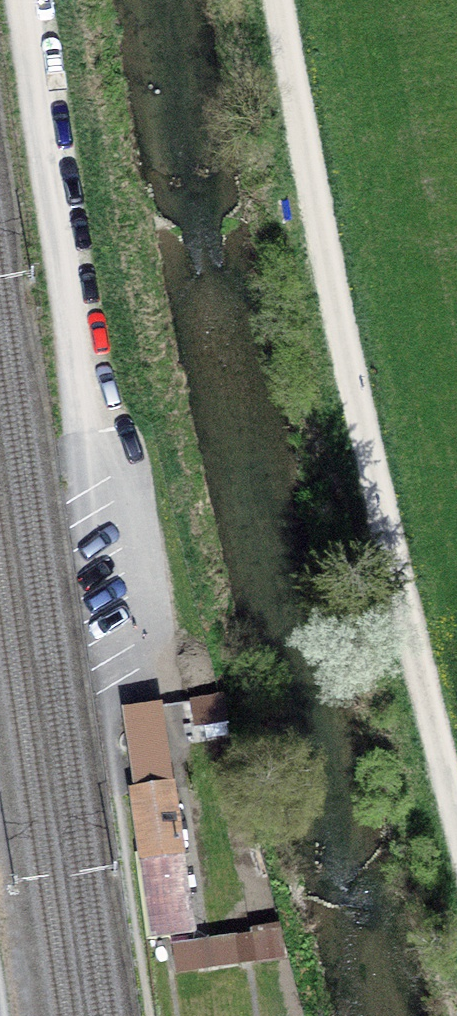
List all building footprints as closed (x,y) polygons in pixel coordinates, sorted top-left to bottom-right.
[(225,687),(170,696),(177,735),(231,726),(225,687)] [(124,712),(141,854),(180,848),(171,789),(167,790),(155,707),(124,712)] [(200,941),(188,863),(147,872),(160,950),(176,946),(183,982),(246,973),(241,935),(200,941)]
